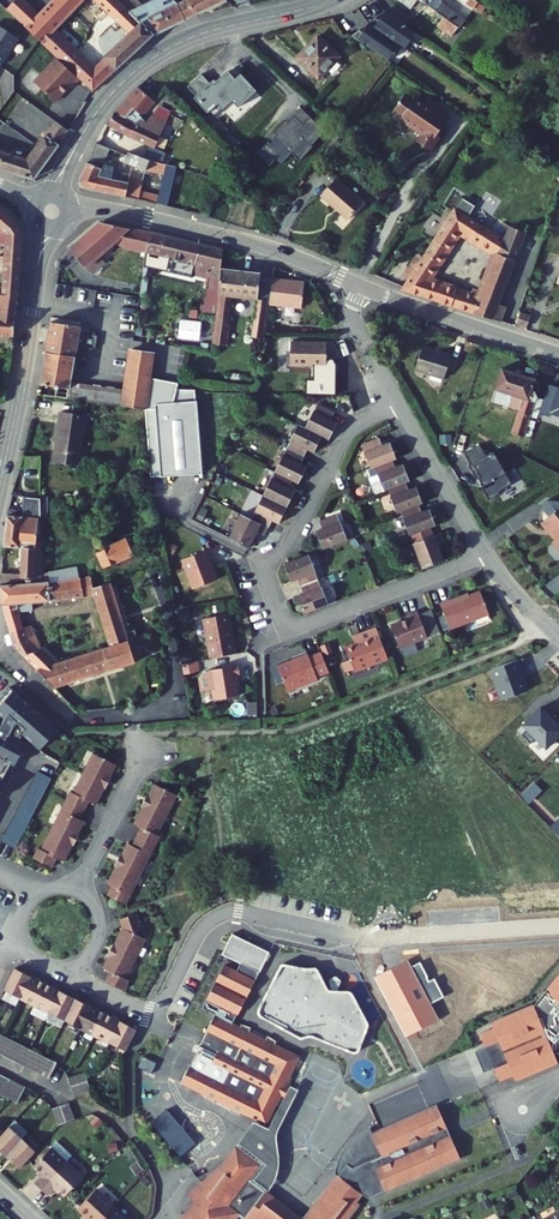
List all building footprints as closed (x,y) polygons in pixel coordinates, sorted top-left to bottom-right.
[(2,5),(18,20),(31,7),(23,0),(8,0),(2,5)] [(18,20),(57,58),(78,79),(92,92),(103,77),(90,65),(89,67),(45,25),(66,2),(65,0),(37,0),(31,7),(18,20)] [(121,30),(99,55),(112,66),(143,25),(118,0),(90,0),(121,30)] [(143,25),(147,29),(183,11),(177,0),(132,0),(130,1),(129,0),(118,0),(143,25)] [(183,11),(190,8),(186,0),(177,0),(183,11)] [(432,8),(438,0),(420,0),(432,8)] [(472,16),(481,3),(476,0),(472,0),(464,11),(472,16)] [(437,12),(462,30),(466,25),(468,22),(443,4),(437,12)] [(418,33),(388,11),(382,19),(379,17),(372,23),(402,44),(407,48),(418,33)] [(354,35),(389,61),(402,44),(372,23),(365,31),(362,29),(354,35)] [(1,67),(19,39),(0,26),(0,66),(1,67)] [(295,59),(315,78),(334,58),(314,39),(295,59)] [(99,55),(90,65),(103,77),(112,66),(99,55)] [(78,79),(57,58),(33,82),(55,103),(78,79)] [(214,83),(211,85),(202,76),(188,89),(197,98),(195,100),(208,114),(217,106),(222,111),(231,104),(237,110),(256,93),(250,87),(241,77),(235,82),(228,73),(215,85),(214,83)] [(115,115),(113,118),(129,124),(135,116),(142,121),(154,103),(161,93),(144,78),(119,116),(115,115)] [(154,103),(159,106),(165,96),(161,93),(154,103)] [(159,106),(164,109),(170,100),(165,96),(159,106)] [(438,138),(437,137),(448,122),(427,107),(426,109),(415,102),(413,105),(404,99),(395,112),(403,119),(400,123),(421,138),(416,145),(429,155),(438,142),(439,141),(439,140),(439,139),(438,138)] [(291,155),(300,163),(326,133),(300,111),(273,139),(276,142),(272,146),(269,143),(257,156),(268,167),(274,160),(281,166),(291,155)] [(129,124),(113,118),(107,129),(157,151),(167,127),(150,119),(147,124),(142,121),(135,116),(129,124)] [(6,154),(0,169),(39,183),(69,134),(59,127),(41,156),(22,148),(18,159),(6,154)] [(135,179),(106,170),(112,150),(94,145),(80,184),(81,187),(82,189),(129,201),(134,180),(135,179)] [(131,152),(127,163),(149,171),(150,169),(152,161),(150,159),(131,152)] [(152,161),(150,169),(167,176),(159,202),(143,197),(147,184),(134,180),(129,201),(163,210),(176,168),(152,161)] [(321,202),(350,225),(363,208),(335,185),(321,202)] [(0,203),(0,240),(10,241),(8,296),(26,297),(27,233),(13,213),(0,203)] [(463,205),(457,216),(469,221),(474,211),(463,205)] [(400,294),(438,306),(447,287),(430,281),(461,241),(466,243),(474,224),(469,221),(457,216),(455,215),(426,258),(418,255),(396,288),(402,290),(400,294)] [(103,221),(70,247),(83,264),(92,269),(100,263),(95,254),(98,252),(110,243),(148,250),(152,230),(103,221)] [(505,239),(474,224),(466,243),(498,257),(480,299),(498,306),(528,239),(508,232),(505,239)] [(223,248),(152,230),(148,250),(195,261),(192,272),(208,276),(204,303),(201,303),(200,309),(216,311),(221,266),(223,248)] [(95,254),(100,263),(104,260),(98,252),(95,254)] [(258,271),(221,266),(216,311),(212,342),(225,343),(231,294),(255,297),(258,271)] [(268,298),(267,299),(299,303),(302,280),(270,276),(268,298)] [(438,306),(472,316),(480,299),(447,287),(438,306)] [(21,329),(26,297),(8,296),(0,295),(0,328),(21,329)] [(268,298),(255,297),(254,311),(266,313),(267,299),(268,298)] [(472,316),(499,324),(506,309),(498,306),(480,299),(472,316)] [(266,313),(254,311),(251,332),(264,334),(266,313)] [(516,325),(527,329),(530,318),(519,315),(516,325)] [(185,335),(206,338),(209,320),(188,317),(185,335)] [(46,351),(75,356),(77,344),(79,330),(80,324),(51,319),(46,351)] [(79,330),(77,344),(96,347),(98,333),(79,330)] [(289,342),(289,362),(294,362),(294,365),(305,364),(305,362),(325,362),(325,341),(306,342),(304,339),(297,339),(296,342),(289,342)] [(71,384),(55,382),(53,394),(143,408),(149,376),(154,344),(137,341),(136,347),(128,345),(121,392),(71,384)] [(423,347),(416,371),(443,379),(450,355),(423,347)] [(75,356),(46,351),(41,380),(48,381),(55,382),(71,384),(75,356)] [(519,409),(512,432),(524,436),(533,434),(543,401),(537,399),(532,387),(535,376),(501,365),(491,400),(519,409)] [(151,476),(202,471),(195,389),(176,388),(177,382),(149,376),(143,408),(146,408),(151,476)] [(53,394),(55,382),(48,381),(46,393),(53,394)] [(558,387),(550,414),(558,416),(558,387)] [(317,404),(306,428),(324,436),(330,439),(338,423),(331,420),(335,412),(317,404)] [(69,410),(64,457),(88,460),(94,413),(69,410)] [(299,425),(288,449),(306,457),(309,450),(317,453),(324,436),(306,428),(299,425)] [(368,468),(371,466),(389,459),(392,458),(386,441),(379,444),(376,436),(358,443),(368,468)] [(501,494),(500,490),(512,484),(495,453),(488,456),(481,444),(464,453),(471,466),(487,497),(489,500),(501,494)] [(32,449),(31,462),(52,464),(53,450),(32,449)] [(288,449),(277,473),(295,481),(302,484),(310,467),(303,464),(306,457),(288,449)] [(380,491),(384,489),(402,482),(406,481),(400,465),(393,468),(389,459),(371,466),(380,491)] [(277,473),(266,497),(291,509),(298,492),(291,489),(295,481),(277,473)] [(393,512),(397,511),(415,504),(419,503),(412,486),(405,489),(402,482),(384,489),(393,512)] [(12,544),(33,546),(46,548),(47,543),(48,517),(31,515),(32,497),(20,495),(15,515),(12,544)] [(266,497),(255,521),(273,529),(276,522),(283,525),(291,509),(266,497)] [(543,520),(549,527),(554,527),(554,533),(558,539),(558,500),(551,499),(545,504),(543,520)] [(397,511),(406,535),(407,535),(426,527),(432,525),(425,509),(418,512),(415,504),(397,511)] [(316,531),(323,550),(348,540),(338,513),(320,520),(323,528),(316,531)] [(235,541),(256,551),(263,535),(269,538),(273,529),(255,521),(246,517),(235,541)] [(407,535),(420,568),(441,560),(435,544),(443,541),(439,533),(430,536),(426,527),(407,535)] [(114,568),(142,557),(136,540),(107,552),(114,568)] [(33,546),(31,574),(45,575),(46,563),(46,548),(33,546)] [(184,563),(197,592),(220,581),(207,553),(184,563)] [(300,579),(303,587),(321,580),(311,555),(287,564),(293,582),(300,579)] [(89,571),(60,576),(60,578),(70,577),(70,582),(90,580),(89,571)] [(12,572),(12,580),(28,579),(28,572),(12,572)] [(35,583),(8,586),(11,605),(12,605),(14,614),(16,613),(17,620),(32,617),(31,612),(42,610),(41,603),(64,601),(93,596),(106,593),(104,587),(101,577),(90,580),(70,582),(70,577),(60,578),(60,576),(53,576),(54,582),(42,583),(41,579),(35,580),(35,583)] [(299,597),(306,614),(331,604),(321,580),(303,587),(306,594),(299,597)] [(21,646),(65,687),(144,662),(120,583),(104,587),(106,593),(122,647),(68,664),(54,650),(52,653),(43,627),(35,628),(19,631),(21,646)] [(438,603),(447,628),(486,614),(478,591),(456,599),(455,597),(438,603)] [(427,636),(417,611),(408,614),(409,617),(390,624),(398,646),(427,636)] [(213,645),(237,640),(232,616),(208,621),(213,645)] [(17,620),(19,631),(35,628),(32,617),(17,620)] [(388,659),(377,628),(360,634),(362,641),(346,647),(355,671),(388,659)] [(331,643),(324,646),(328,656),(335,653),(331,643)] [(311,655),(283,666),(293,691),(322,680),(321,677),(332,673),(324,653),(313,657),(311,655)] [(523,669),(519,659),(493,668),(504,698),(529,689),(522,670),(523,669)] [(198,662),(181,665),(183,676),(200,673),(198,662)] [(244,666),(215,672),(221,702),(246,697),(242,677),(246,676),(244,666)] [(270,668),(273,685),(280,684),(276,666),(270,668)] [(12,689),(0,704),(0,712),(10,720),(4,731),(0,729),(0,815),(35,747),(29,744),(32,738),(39,743),(45,735),(50,739),(59,729),(12,689)] [(558,736),(558,717),(556,720),(543,707),(525,724),(529,728),(523,733),(532,743),(538,738),(547,748),(558,736)] [(94,750),(76,790),(73,789),(46,848),(43,846),(38,856),(57,865),(61,855),(69,859),(88,818),(84,817),(92,799),(99,802),(118,761),(94,750)] [(57,777),(42,771),(13,835),(11,834),(7,842),(23,849),(57,777)] [(133,900),(165,831),(162,830),(180,789),(157,779),(138,819),(145,822),(137,840),(132,838),(113,880),(117,882),(113,891),(133,900)] [(132,979),(153,939),(146,935),(150,928),(145,914),(128,919),(130,926),(120,945),(115,945),(106,966),(114,970),(109,980),(129,990),(135,981),(132,979)] [(236,964),(255,973),(265,952),(232,936),(224,954),(237,961),(236,964)] [(255,973),(236,964),(231,973),(219,967),(198,1011),(211,1016),(202,1035),(203,1035),(197,1049),(204,1052),(202,1059),(194,1055),(179,1088),(204,1099),(202,1102),(211,1110),(214,1104),(229,1112),(227,1118),(237,1119),(239,1116),(253,1123),(264,1129),(279,1096),(272,1093),(275,1086),(282,1090),(297,1059),(271,1047),(272,1044),(264,1037),(262,1042),(246,1035),(248,1030),(239,1027),(237,1030),(229,1026),(234,1015),(234,1016),(255,973)] [(281,968),(260,1012),(259,1013),(259,1014),(260,1016),(261,1017),(299,1038),(301,1038),(303,1038),(307,1037),(310,1037),(312,1037),(314,1038),(350,1052),(352,1053),(354,1053),(355,1053),(357,1052),(359,1050),(367,1028),(368,1026),(367,1023),(353,996),(351,994),(348,993),(333,992),(330,991),(328,990),(318,970),(315,969),(310,970),(306,970),(286,965),(284,966),(281,968)] [(20,967),(10,988),(27,996),(37,975),(20,967)] [(51,982),(37,975),(27,996),(41,1002),(51,982)] [(535,1010),(492,1028),(495,1033),(481,1039),(486,1053),(495,1073),(500,1086),(514,1080),(516,1085),(558,1068),(555,1060),(558,1059),(558,980),(535,1010)] [(65,989),(51,982),(41,1002),(51,1007),(48,1012),(52,1015),(65,989)] [(82,997),(65,989),(52,1015),(58,1018),(61,1012),(71,1017),(82,997)] [(95,1004),(82,997),(71,1017),(80,1022),(78,1027),(83,1029),(95,1004)] [(110,1011),(95,1004),(83,1029),(89,1033),(92,1027),(100,1032),(110,1011)] [(125,1019),(110,1011),(100,1032),(110,1036),(107,1042),(113,1045),(125,1019)] [(141,1026),(125,1019),(113,1045),(119,1048),(121,1042),(131,1047),(141,1026)] [(0,1031),(0,1049),(1,1049),(8,1033),(1,1030),(0,1031)] [(16,1037),(8,1033),(1,1049),(9,1053),(16,1037)] [(23,1040),(16,1037),(9,1053),(15,1056),(23,1040)] [(31,1044),(23,1040),(15,1056),(24,1060),(31,1044)] [(39,1048),(31,1044),(24,1060),(31,1064),(39,1048)] [(193,1047),(190,1053),(194,1055),(202,1059),(204,1052),(197,1049),(193,1047)] [(46,1052),(39,1048),(31,1064),(39,1068),(46,1052)] [(54,1055),(46,1052),(39,1068),(46,1071),(54,1055)] [(495,1073),(486,1053),(476,1057),(485,1077),(495,1073)] [(63,1060),(54,1055),(46,1071),(55,1075),(63,1060)] [(1,1069),(0,1072),(0,1087),(1,1088),(9,1073),(1,1069)] [(74,1074),(77,1084),(93,1079),(90,1069),(74,1074)] [(16,1077),(9,1073),(1,1088),(9,1092),(16,1077)] [(24,1080),(16,1077),(9,1092),(17,1095),(24,1080)] [(77,1084),(79,1092),(95,1087),(93,1079),(77,1084)] [(32,1085),(24,1080),(17,1095),(25,1099),(32,1085)] [(275,1086),(272,1093),(279,1096),(284,1099),(287,1092),(282,1090),(275,1086)] [(296,1093),(288,1089),(287,1092),(284,1099),(268,1131),(264,1129),(253,1123),(232,1152),(234,1154),(236,1152),(255,1165),(253,1168),(256,1170),(247,1182),(266,1196),(272,1187),(274,1181),(276,1176),(278,1169),(278,1162),(278,1156),(276,1151),(276,1144),(275,1137),(277,1132),(296,1093)] [(75,1100),(67,1103),(72,1120),(80,1118),(75,1100)] [(57,1107),(63,1123),(72,1120),(67,1103),(57,1107)] [(372,1159),(385,1190),(460,1156),(436,1104),(371,1134),(381,1155),(372,1159)] [(12,1154),(33,1131),(28,1127),(25,1131),(16,1123),(6,1134),(0,1141),(0,1142),(12,1154)] [(371,1134),(369,1128),(360,1132),(352,1139),(346,1146),(341,1154),(340,1156),(337,1164),(335,1173),(338,1175),(346,1164),(352,1168),(372,1159),(381,1155),(371,1134)] [(33,1131),(12,1154),(24,1165),(42,1146),(34,1139),(37,1135),(33,1131)] [(56,1145),(72,1159),(78,1153),(62,1138),(56,1145)] [(41,1180),(47,1186),(72,1159),(56,1145),(39,1163),(48,1172),(41,1180)] [(232,1152),(224,1164),(185,1199),(193,1207),(184,1218),(236,1218),(240,1213),(248,1218),(247,1218),(299,1218),(266,1196),(247,1182),(256,1170),(253,1168),(255,1165),(236,1152),(234,1154),(232,1152)] [(72,1159),(47,1186),(53,1192),(61,1184),(70,1192),(87,1174),(72,1159)] [(385,1190),(372,1159),(352,1168),(346,1164),(338,1175),(338,1176),(361,1193),(368,1190),(373,1188),(376,1194),(385,1190)] [(359,1203),(356,1201),(361,1193),(338,1176),(306,1218),(347,1218),(359,1203)] [(118,1203),(101,1186),(83,1205),(95,1215),(91,1218),(103,1218),(118,1203)] [(103,1218),(135,1218),(118,1203),(103,1218)]
